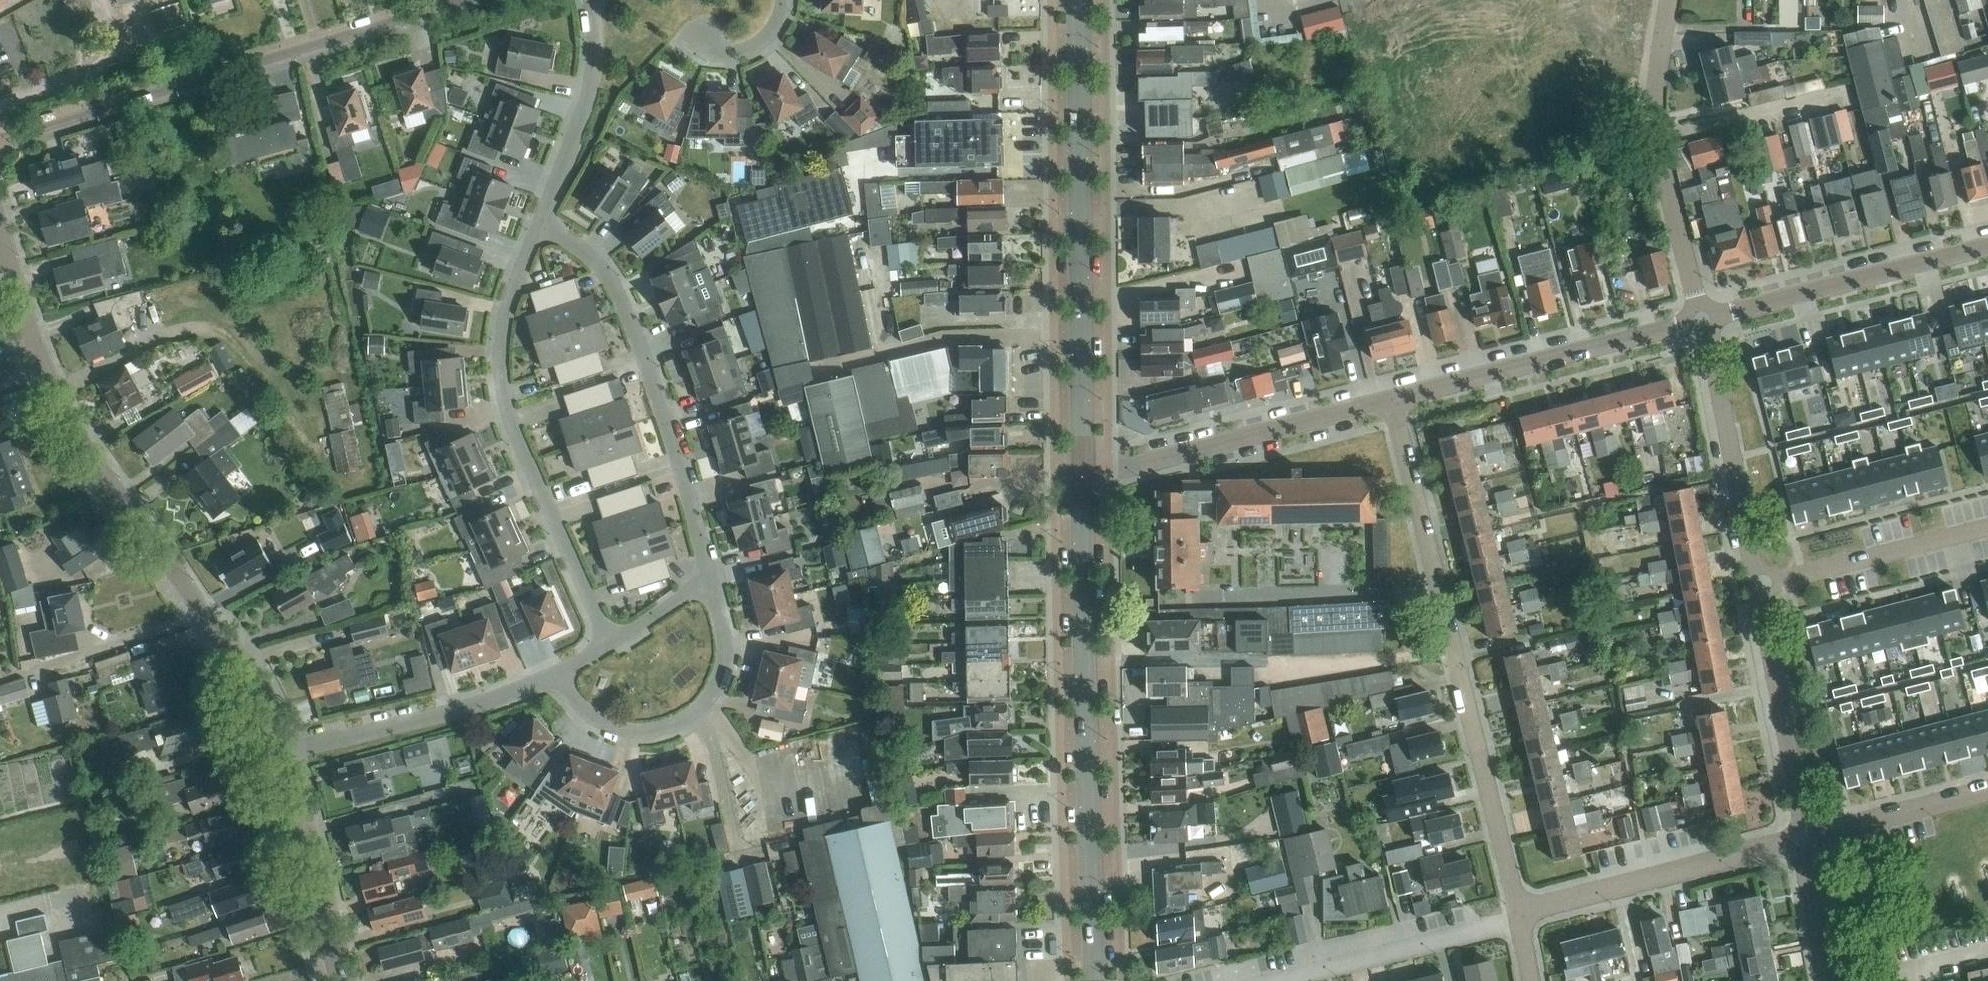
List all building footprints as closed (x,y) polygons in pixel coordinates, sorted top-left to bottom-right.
[(820,10),(861,12),(862,0),(820,0),(820,10)] [(927,14),(924,0),(908,0),(913,18),(927,14)] [(1217,4),(1217,3),(1233,1),(1233,0),(1141,0),(1141,1),(1140,1),(1141,19),(1197,17),(1196,4),(1217,4)] [(1391,15),(1425,5),(1423,0),(1386,0),(1391,15)] [(1948,0),(1935,0),(1925,3),(1928,14),(1950,7),(1948,0)] [(1959,13),(1969,10),(1966,0),(1955,0),(1959,13)] [(1348,38),(1339,5),(1300,16),(1307,40),(1330,34),(1332,42),(1348,38)] [(1883,22),(1883,6),(1858,6),(1857,22),(1883,22)] [(1953,18),(1950,7),(1928,14),(1931,24),(1953,18)] [(1819,28),(1819,17),(1805,17),(1805,28),(1819,28)] [(1956,28),(1953,18),(1931,24),(1935,35),(1956,28)] [(1189,32),(1208,31),(1212,31),(1212,20),(1141,22),(1142,28),(1141,28),(1141,46),(1183,45),(1182,31),(1189,30),(1189,32)] [(1973,24),(1962,27),(1966,40),(1977,37),(1973,24)] [(1896,36),(1883,39),(1880,28),(1842,35),(1865,123),(1877,168),(1878,173),(1897,168),(1887,129),(1890,128),(1888,118),(1901,115),(1891,77),(1906,73),(1896,36)] [(1960,39),(1956,28),(1935,35),(1938,46),(1960,39)] [(1771,45),(1771,32),(1735,32),(1735,45),(1771,45)] [(809,39),(799,55),(851,87),(860,73),(851,68),(864,49),(842,35),(835,46),(816,34),(815,35),(812,41),(809,39)] [(967,35),(934,37),(934,34),(926,34),(928,55),(953,54),(952,48),(967,47),(968,60),(987,60),(987,59),(1000,59),(1000,35),(981,35),(981,34),(967,35)] [(553,70),(556,50),(553,49),(553,46),(513,39),(510,53),(500,51),(495,74),(520,79),(523,67),(549,72),(549,69),(553,70)] [(1963,49),(1960,39),(1938,46),(1941,56),(1963,49)] [(1215,46),(1214,46),(1214,45),(1199,45),(1199,46),(1171,46),(1172,50),(1138,51),(1138,76),(1172,76),(1172,64),(1203,63),(1203,55),(1215,55),(1215,46)] [(1754,53),(1734,58),(1731,46),(1699,54),(1706,79),(1757,65),(1754,53)] [(445,54),(446,65),(455,64),(454,53),(445,54)] [(1987,54),(1957,62),(1963,85),(1987,78),(1987,59),(1987,54)] [(1958,86),(1952,61),(1921,69),(1928,93),(1930,92),(1930,93),(1958,86)] [(1240,76),(1236,63),(1221,67),(1226,81),(1240,76)] [(1920,63),(1910,66),(1912,73),(1918,96),(1928,93),(1921,69),(1920,63)] [(1744,95),(1741,83),(1752,80),(1753,84),(1761,82),(1757,65),(1706,79),(1713,104),(1744,95)] [(996,66),(959,66),(960,93),(1000,91),(999,73),(997,73),(996,66)] [(448,113),(445,87),(429,92),(422,70),(414,72),(413,69),(396,74),(408,114),(423,109),(426,119),(448,113)] [(674,107),(685,87),(678,83),(679,79),(663,70),(643,107),(657,115),(652,123),(672,135),(684,113),(674,107)] [(1139,101),(1145,101),(1146,137),(1193,136),(1192,86),(1218,86),(1218,72),(1178,73),(1178,77),(1138,77),(1139,101)] [(1918,96),(1912,73),(1893,79),(1901,110),(1920,105),(1918,96)] [(820,114),(808,92),(797,98),(784,74),(776,78),(775,75),(759,84),(779,120),(793,112),(800,125),(820,114)] [(485,117),(494,120),(529,133),(531,127),(535,128),(541,111),(517,103),(521,92),(497,83),(485,117)] [(1786,97),(1783,84),(1748,93),(1751,106),(1786,97)] [(356,145),(352,131),(367,126),(365,119),(368,118),(362,96),(358,97),(355,87),(337,92),(338,95),(330,98),(338,124),(326,127),(334,152),(337,151),(340,160),(329,164),(335,184),(362,175),(353,146),(356,145)] [(464,92),(453,88),(448,103),(459,107),(464,92)] [(696,101),(687,137),(725,137),(725,146),(760,146),(753,116),(748,116),(736,116),(736,93),(735,93),(728,93),(728,90),(709,90),(709,101),(696,101)] [(301,161),(312,158),(307,138),(296,140),(291,124),(293,124),(293,121),(301,119),(294,91),(272,97),(278,125),(244,134),(244,132),(237,134),(238,136),(229,138),(235,158),(256,152),(259,164),(286,156),(290,169),(302,165),(301,161)] [(882,116),(862,95),(841,115),(855,131),(856,131),(861,136),(882,116)] [(928,101),(928,114),(928,115),(966,114),(972,114),(972,100),(928,101)] [(1245,104),(1247,113),(1259,110),(1256,101),(1245,104)] [(855,131),(841,115),(836,110),(824,122),(845,142),(855,131)] [(1853,139),(1847,112),(1835,114),(1842,141),(1853,139)] [(1842,143),(1834,113),(1810,119),(1818,149),(1842,143)] [(1003,142),(1003,118),(966,119),(966,114),(928,115),(928,114),(928,120),(916,121),(916,120),(915,120),(916,168),(917,168),(917,167),(960,166),(960,167),(983,167),(983,165),(1002,165),(1001,142),(1003,142)] [(1143,169),(1139,172),(1140,182),(1143,185),(1184,185),(1183,171),(1204,171),(1216,170),(1217,168),(1247,159),(1248,163),(1277,154),(1278,159),(1334,142),(1347,138),(1342,119),(1329,123),(1311,127),(1213,155),(1215,161),(1203,162),(1203,163),(1143,164),(1143,169)] [(530,141),(526,140),(529,133),(494,120),(489,134),(475,129),(468,150),(495,160),(499,149),(524,158),(530,141)] [(1209,137),(1224,133),(1221,120),(1206,124),(1209,137)] [(1812,154),(1804,121),(1788,125),(1797,157),(1810,154),(1812,154)] [(888,137),(897,137),(897,128),(888,128),(888,137)] [(1974,138),(1980,160),(1987,158),(1987,141),(1985,128),(1975,130),(1977,138),(1974,138)] [(1694,142),(1702,167),(1735,157),(1728,131),(1694,142)] [(1980,160),(1974,138),(1972,131),(1962,134),(1964,141),(1963,141),(1966,155),(1970,156),(1972,155),(1974,165),(1957,169),(1965,201),(1967,201),(1971,204),(1980,202),(1983,197),(1987,195),(1987,191),(1980,160)] [(1927,157),(1921,133),(1909,136),(1915,160),(1927,157)] [(1751,142),(1759,174),(1785,167),(1777,135),(1751,142)] [(1142,143),(1139,145),(1139,155),(1143,158),(1143,164),(1203,163),(1203,162),(1215,161),(1213,155),(1183,155),(1183,141),(1142,142),(1142,143)] [(1957,204),(1942,147),(1941,141),(1929,144),(1934,163),(1938,164),(1939,164),(1942,173),(1925,178),(1933,210),(1935,209),(1939,211),(1947,210),(1949,206),(1957,204)] [(1334,142),(1278,159),(1281,170),(1337,153),(1335,143),(1334,143),(1334,142)] [(677,162),(682,147),(671,144),(667,159),(677,162)] [(1281,171),(1259,177),(1265,201),(1348,180),(1347,176),(1369,170),(1364,148),(1342,154),(1341,152),(1337,153),(1281,170),(1281,171)] [(444,158),(433,152),(428,163),(439,168),(444,158)] [(79,182),(82,190),(110,182),(105,161),(82,167),(78,153),(31,166),(39,194),(79,182)] [(1810,154),(1797,157),(1799,167),(1812,164),(1810,154)] [(513,186),(489,177),(493,166),(465,156),(457,177),(471,182),(467,195),(501,208),(503,202),(507,203),(513,186)] [(406,169),(410,191),(414,189),(425,162),(406,169)] [(630,206),(649,178),(630,165),(621,178),(609,169),(586,204),(588,205),(586,208),(603,220),(605,217),(607,218),(619,199),(630,206)] [(853,214),(844,178),(840,165),(775,183),(778,195),(737,205),(747,242),(783,234),(841,218),(853,214)] [(1567,167),(1538,175),(1544,194),(1572,187),(1567,167)] [(1883,190),(1878,173),(1877,168),(1850,175),(1854,192),(1856,197),(1860,196),(1868,227),(1877,225),(1881,227),(1886,226),(1888,222),(1891,221),(1889,213),(1883,190)] [(1915,174),(1900,178),(1897,168),(1878,173),(1883,190),(1889,213),(1897,211),(1900,222),(1925,215),(1915,174)] [(1769,171),(1759,174),(1762,183),(1771,180),(1769,171)] [(683,186),(673,173),(664,180),(674,193),(683,186)] [(1837,236),(1842,234),(1844,236),(1849,235),(1852,232),(1859,230),(1852,199),(1851,199),(1846,178),(1837,180),(1842,201),(1829,205),(1837,236)] [(1002,179),(921,182),(905,182),(906,193),(915,200),(921,194),(959,193),(959,204),(1003,203),(1002,179)] [(85,208),(104,202),(104,205),(124,200),(118,180),(110,182),(82,190),(76,191),(79,200),(67,203),(67,206),(40,214),(49,245),(92,233),(85,208)] [(372,187),(376,200),(401,193),(397,180),(372,187)] [(1731,180),(1697,188),(1709,236),(1706,237),(1714,270),(1751,260),(1731,180)] [(1753,195),(1762,193),(1758,180),(1750,182),(1753,195)] [(893,183),(864,184),(868,219),(870,219),(889,216),(897,215),(893,183)] [(1810,243),(1814,242),(1817,244),(1823,242),(1825,239),(1833,237),(1825,206),(1824,206),(1819,185),(1810,187),(1815,208),(1802,212),(1810,243)] [(1512,214),(1506,188),(1491,192),(1498,218),(1512,214)] [(675,230),(665,218),(677,209),(663,191),(636,212),(644,222),(626,236),(628,238),(625,240),(637,256),(640,254),(642,256),(675,230)] [(1784,250),(1788,248),(1791,251),(1796,249),(1798,246),(1806,244),(1798,213),(1797,213),(1792,192),(1783,194),(1789,216),(1775,219),(1784,250)] [(148,206),(152,205),(154,201),(152,197),(148,195),(144,197),(143,200),(144,204),(148,206)] [(502,216),(499,215),(501,208),(467,195),(462,209),(444,202),(436,223),(468,235),(472,224),(496,233),(502,216)] [(1757,259),(1778,254),(1770,225),(1773,224),(1768,205),(1756,208),(1761,227),(1750,229),(1757,259)] [(969,231),(1005,230),(1005,206),(934,208),(934,219),(969,218),(969,231)] [(1351,225),(1369,220),(1365,206),(1348,211),(1351,225)] [(359,231),(374,236),(382,214),(367,209),(359,231)] [(870,219),(868,220),(871,246),(892,243),(889,216),(870,219)] [(1293,217),(1273,222),(1274,226),(1280,247),(1281,247),(1282,250),(1283,249),(1314,241),(1313,240),(1333,235),(1332,233),(1336,232),(1335,226),(1331,227),(1331,224),(1311,229),(1308,217),(1293,220),(1293,217)] [(1141,261),(1169,261),(1168,218),(1140,218),(1141,261)] [(1280,247),(1274,226),(1196,247),(1202,268),(1246,257),(1257,254),(1280,247)] [(1458,228),(1441,233),(1448,260),(1465,255),(1458,228)] [(1649,254),(1639,257),(1640,260),(1638,260),(1640,269),(1643,269),(1647,288),(1669,282),(1665,265),(1667,264),(1660,239),(1658,240),(1655,228),(1643,231),(1647,245),(1649,254)] [(1361,230),(1331,237),(1338,263),(1367,256),(1361,230)] [(1365,233),(1366,240),(1379,237),(1377,230),(1365,233)] [(482,262),(457,253),(462,241),(434,231),(426,252),(439,257),(434,271),(473,286),(474,283),(478,285),(485,265),(481,264),(482,262)] [(848,234),(846,235),(786,247),(744,256),(751,283),(753,290),(780,390),(802,382),(822,376),(818,359),(872,348),(848,234)] [(964,260),(1004,259),(1004,256),(1006,254),(1005,247),(1004,245),(1004,242),(1002,242),(1002,235),(970,235),(949,236),(949,246),(964,246),(964,260)] [(1283,249),(1282,250),(1290,280),(1336,268),(1328,237),(1314,241),(1283,249)] [(117,238),(108,241),(73,251),(76,264),(55,270),(63,299),(106,287),(104,279),(127,273),(117,238)] [(676,270),(652,279),(656,290),(659,296),(662,295),(665,301),(715,281),(709,268),(707,269),(695,239),(670,254),(676,270)] [(1572,274),(1580,305),(1603,299),(1594,264),(1602,262),(1597,241),(1566,249),(1572,274)] [(242,264),(237,243),(223,246),(229,268),(242,264)] [(909,243),(889,246),(891,268),(911,265),(909,243)] [(1257,254),(1246,257),(1253,282),(1259,304),(1259,306),(1294,297),(1290,280),(1282,250),(1281,247),(1280,247),(1257,254)] [(1550,248),(1517,257),(1525,286),(1526,286),(1534,317),(1557,311),(1553,295),(1562,293),(1550,248)] [(1452,287),(1448,265),(1446,259),(1431,263),(1438,290),(1452,287)] [(1465,283),(1459,262),(1448,265),(1452,287),(1465,283)] [(970,288),(1006,287),(1006,270),(1003,270),(1003,263),(949,264),(949,275),(969,274),(970,288)] [(1411,292),(1404,264),(1390,268),(1396,295),(1411,292)] [(1471,309),(1472,312),(1476,326),(1496,321),(1497,327),(1514,322),(1505,286),(1503,287),(1499,271),(1478,276),(1482,292),(1470,295),(1474,308),(1471,309)] [(365,272),(364,284),(379,286),(381,274),(365,272)] [(576,278),(553,285),(568,332),(601,321),(593,296),(582,299),(576,278)] [(938,291),(938,280),(901,283),(901,295),(938,291)] [(667,308),(664,309),(666,315),(667,315),(671,325),(694,316),(699,327),(726,316),(718,295),(720,294),(715,281),(665,301),(667,308)] [(1253,282),(1223,288),(1229,311),(1259,304),(1253,282)] [(751,283),(738,288),(741,295),(753,290),(751,283)] [(941,292),(953,292),(953,283),(941,283),(941,292)] [(568,332),(553,285),(531,293),(538,313),(527,317),(536,342),(568,332)] [(1378,289),(1381,302),(1382,302),(1385,315),(1387,326),(1388,325),(1395,353),(1403,351),(1404,356),(1416,353),(1408,320),(1398,323),(1397,317),(1401,315),(1403,311),(1403,306),(1401,302),(1397,299),(1394,299),(1390,286),(1378,289)] [(467,311),(467,309),(441,304),(443,292),(418,288),(414,311),(424,313),(422,327),(463,334),(464,331),(467,332),(470,312),(467,311)] [(1176,289),(1176,297),(1141,297),(1142,325),(1179,325),(1179,309),(1195,308),(1196,288),(1176,289)] [(134,324),(129,312),(127,308),(143,302),(140,290),(94,303),(101,319),(76,329),(90,360),(125,345),(118,331),(134,324)] [(955,302),(955,312),(955,315),(961,315),(961,316),(1006,314),(1006,297),(1002,297),(1002,290),(953,292),(941,292),(924,294),(925,303),(955,302)] [(1446,309),(1442,295),(1425,299),(1429,314),(1428,314),(1435,343),(1455,338),(1449,312),(1448,309),(1446,309)] [(1973,301),(1983,340),(1985,340),(1987,339),(1987,297),(1973,301)] [(1297,319),(1292,298),(1277,302),(1282,323),(1297,319)] [(1983,340),(1973,301),(1948,307),(1955,332),(1943,335),(1949,359),(1961,356),(1960,351),(1986,344),(1985,340),(1983,340)] [(1388,325),(1387,326),(1385,315),(1382,302),(1381,302),(1368,305),(1374,329),(1366,331),(1373,359),(1395,353),(1388,325)] [(759,325),(754,312),(743,316),(748,329),(759,325)] [(1340,323),(1337,313),(1302,321),(1308,343),(1314,342),(1322,372),(1343,367),(1339,352),(1348,350),(1341,323),(1340,323)] [(1935,352),(1925,313),(1900,319),(1910,359),(1935,352)] [(1224,328),(1221,317),(1210,320),(1211,326),(1217,330),(1224,328)] [(1910,359),(1900,319),(1875,326),(1886,365),(1910,359)] [(609,347),(601,321),(568,332),(583,378),(606,371),(599,350),(609,347)] [(1204,323),(1184,329),(1147,329),(1147,335),(1142,335),(1142,353),(1184,352),(1184,338),(1206,332),(1204,323)] [(903,343),(924,336),(921,324),(899,331),(903,343)] [(732,348),(728,337),(724,325),(700,333),(704,344),(680,353),(686,369),(689,368),(692,375),(726,363),(723,352),(732,348)] [(1886,365),(1875,326),(1851,332),(1861,371),(1886,365)] [(583,378),(568,332),(536,342),(544,368),(554,365),(561,385),(583,378)] [(1861,371),(1851,332),(1826,339),(1836,378),(1861,371)] [(385,354),(386,337),(370,337),(370,354),(385,354)] [(234,365),(222,341),(209,348),(220,372),(234,365)] [(1195,367),(1234,358),(1230,341),(1192,350),(1192,351),(1184,352),(1184,353),(1142,354),(1142,372),(1148,372),(1148,376),(1183,376),(1183,369),(1195,367)] [(1281,367),(1305,360),(1301,345),(1277,351),(1281,367)] [(1812,383),(1802,345),(1777,351),(1787,390),(1812,383)] [(981,393),(981,390),(1006,390),(1006,349),(982,349),(982,346),(960,346),(960,348),(948,348),(948,346),(888,361),(890,366),(853,375),(804,387),(806,394),(818,445),(821,456),(824,472),(873,460),(869,441),(865,425),(902,417),(914,413),(911,402),(953,392),(953,394),(981,393)] [(466,375),(464,357),(439,360),(438,348),(408,351),(410,373),(425,372),(426,386),(463,382),(462,375),(466,375)] [(1787,390),(1777,351),(1752,358),(1762,396),(1787,390)] [(183,395),(215,378),(206,362),(175,379),(183,395)] [(748,394),(744,382),(740,371),(730,374),(726,363),(692,375),(694,381),(691,383),(696,399),(720,391),(724,402),(748,394)] [(1246,400),(1277,391),(1288,388),(1286,380),(1303,375),(1300,364),(1237,381),(1235,376),(1147,396),(1143,399),(1143,407),(1147,409),(1151,423),(1156,424),(1197,413),(1207,410),(1234,403),(1246,399),(1246,400)] [(138,389),(153,381),(149,373),(146,375),(143,369),(131,375),(128,369),(100,384),(116,415),(144,400),(138,389)] [(759,373),(765,392),(778,388),(772,369),(759,373)] [(1668,379),(1643,386),(1650,413),(1676,407),(1668,379)] [(359,452),(344,381),(322,387),(332,434),(330,434),(338,472),(370,466),(366,450),(359,452)] [(609,381),(587,388),(602,435),(635,424),(626,399),(616,402),(609,381)] [(469,406),(467,389),(464,389),(463,382),(426,386),(428,400),(413,401),(415,423),(445,421),(444,409),(469,406)] [(780,390),(783,402),(806,395),(802,382),(780,390)] [(1618,392),(1625,420),(1650,413),(1643,386),(1618,392)] [(602,435),(587,388),(564,396),(571,416),(561,420),(569,445),(602,435)] [(1625,420),(1618,392),(1594,398),(1601,426),(1603,425),(1625,420)] [(1933,402),(1931,394),(1920,398),(1922,405),(1933,402)] [(1007,411),(1007,410),(1007,396),(987,396),(988,399),(973,399),(973,413),(957,414),(945,415),(946,427),(971,424),(973,424),(973,421),(1004,420),(1004,413),(1005,413),(1006,413),(1006,412),(1007,411)] [(1979,399),(1981,407),(1987,405),(1987,396),(1979,399)] [(1606,436),(1603,425),(1601,426),(1594,398),(1569,405),(1576,432),(1590,429),(1597,457),(1608,454),(1604,437),(1606,436)] [(1922,405),(1920,398),(1908,401),(1910,408),(1922,405)] [(268,414),(257,400),(247,407),(258,422),(268,414)] [(751,439),(744,416),(754,413),(750,401),(726,408),(729,420),(705,427),(711,444),(714,443),(716,449),(751,439)] [(1570,465),(1563,436),(1576,432),(1569,405),(1544,411),(1559,467),(1570,465)] [(1885,415),(1883,407),(1871,410),(1873,418),(1885,415)] [(195,448),(196,448),(230,421),(222,411),(208,421),(199,409),(184,421),(175,410),(136,440),(154,464),(188,438),(195,448)] [(1873,418),(1871,410),(1860,413),(1862,421),(1873,418)] [(1559,467),(1544,411),(1519,417),(1526,445),(1540,441),(1547,470),(1559,467)] [(918,429),(914,413),(902,417),(865,425),(869,441),(918,429)] [(1911,416),(1899,419),(1901,427),(1913,424),(1911,416)] [(387,419),(389,436),(400,434),(399,418),(387,419)] [(1901,427),(1899,419),(1887,422),(1889,430),(1901,427)] [(224,448),(241,435),(230,421),(196,448),(206,461),(184,477),(215,517),(240,498),(225,477),(239,467),(224,448)] [(1665,421),(1654,424),(1658,442),(1669,439),(1665,421)] [(1004,448),(1004,423),(973,424),(971,424),(946,427),(926,431),(929,445),(949,440),(948,438),(971,436),(971,448),(1004,448)] [(643,450),(635,424),(602,435),(617,481),(639,474),(632,453),(643,450)] [(1658,442),(1654,424),(1642,427),(1647,445),(1658,442)] [(1811,434),(1809,426),(1797,429),(1799,437),(1811,434)] [(1799,437),(1797,429),(1785,432),(1788,440),(1799,437)] [(1858,430),(1846,433),(1848,441),(1860,438),(1858,430)] [(1502,449),(1500,440),(1499,438),(1470,445),(1467,431),(1439,438),(1445,463),(1473,457),(1485,454),(1502,449)] [(483,456),(480,450),(483,448),(476,432),(453,442),(448,432),(425,442),(434,462),(443,458),(449,471),(483,456)] [(1848,441),(1846,433),(1834,436),(1836,444),(1848,441)] [(1974,436),(1984,476),(1987,474),(1987,433),(1974,436)] [(1615,434),(1606,436),(1604,437),(1608,454),(1619,452),(1615,434)] [(617,481),(602,435),(569,445),(577,471),(588,468),(594,489),(617,481)] [(776,469),(769,448),(755,452),(751,439),(716,449),(718,456),(715,457),(720,474),(744,467),(747,478),(776,469)] [(32,488),(14,440),(0,445),(0,489),(3,498),(0,499),(0,503),(3,513),(26,504),(22,492),(32,488)] [(400,453),(398,442),(389,443),(391,455),(400,453)] [(1809,443),(1798,446),(1800,453),(1811,450),(1809,443)] [(1947,485),(1937,446),(1921,450),(1920,443),(1910,445),(1922,491),(1947,485)] [(811,447),(805,452),(807,460),(821,456),(818,445),(811,447)] [(1922,491),(1910,445),(1905,447),(1907,454),(1886,459),(1897,498),(1922,491)] [(1800,453),(1798,446),(1786,449),(1788,456),(1800,453)] [(1505,460),(1502,449),(1485,454),(1487,465),(1505,460)] [(970,477),(1007,477),(1007,451),(970,451),(949,454),(950,466),(970,463),(970,477)] [(949,454),(895,467),(899,483),(951,470),(950,466),(949,454)] [(1705,473),(1702,455),(1684,458),(1687,476),(1705,473)] [(473,488),(496,477),(489,461),(486,462),(483,456),(449,471),(455,484),(446,489),(455,509),(478,498),(473,488)] [(1897,498),(1886,459),(1868,463),(1867,456),(1859,458),(1871,505),(1897,498)] [(877,460),(879,469),(892,466),(890,457),(877,460)] [(1479,481),(1473,457),(1445,463),(1452,488),(1479,481)] [(1871,505),(1859,458),(1852,460),(1854,467),(1835,472),(1846,511),(1871,505)] [(821,463),(808,467),(812,479),(825,476),(821,463)] [(1218,523),(1373,519),(1375,519),(1374,475),(1372,476),(1372,478),(1302,479),(1301,467),(1292,468),(1292,480),(1183,482),(1183,491),(1181,491),(1157,492),(1157,518),(1156,518),(1157,587),(1199,587),(1199,562),(1213,562),(1212,542),(1199,542),(1198,520),(1218,519),(1218,523)] [(407,486),(405,470),(394,472),(392,472),(392,475),(395,488),(407,486)] [(1846,511),(1835,472),(1810,478),(1820,518),(1846,511)] [(738,525),(773,516),(770,503),(780,501),(774,478),(750,484),(753,496),(728,502),(732,519),(736,518),(738,525)] [(1820,518),(1810,478),(1785,485),(1795,524),(1820,518)] [(1485,506),(1479,481),(1452,488),(1458,513),(1485,506)] [(1618,494),(1615,481),(1603,484),(1606,496),(1618,494)] [(642,484),(620,491),(635,538),(668,527),(659,501),(649,505),(642,484)] [(894,507),(925,499),(921,485),(890,492),(894,507)] [(1663,492),(1668,518),(1696,512),(1691,487),(1663,492)] [(828,488),(817,491),(820,504),(832,501),(828,488)] [(1515,499),(1512,488),(1494,492),(1497,503),(1515,499)] [(963,503),(959,489),(934,495),(937,510),(963,503)] [(306,504),(311,506),(316,503),(318,498),(316,493),(310,491),(305,494),(304,499),(306,504)] [(635,538),(620,491),(597,498),(604,519),(594,523),(602,548),(635,538)] [(1517,510),(1515,499),(1497,503),(1500,515),(1517,510)] [(935,522),(941,546),(1003,529),(1007,518),(1007,508),(1003,504),(935,522)] [(481,505),(454,518),(463,538),(465,537),(471,550),(516,530),(513,523),(517,522),(509,506),(486,516),(481,505)] [(1492,531),(1485,506),(1458,513),(1464,538),(1492,531)] [(1658,520),(1656,509),(1638,512),(1640,523),(1658,520)] [(330,531),(318,536),(325,552),(352,540),(344,524),(338,510),(324,516),(330,531)] [(1701,537),(1696,512),(1668,518),(1673,543),(1701,537)] [(375,537),(368,513),(352,517),(360,542),(375,537)] [(1636,524),(1634,515),(1624,516),(1625,526),(1636,524)] [(792,548),(787,527),(777,529),(773,516),(738,525),(740,532),(736,533),(740,550),(765,544),(768,555),(792,548)] [(60,549),(71,569),(81,564),(83,567),(113,547),(99,525),(91,530),(82,517),(52,537),(60,549)] [(1660,531),(1658,520),(1640,523),(1642,534),(1660,531)] [(886,561),(877,525),(843,534),(852,569),(886,561)] [(676,553),(668,527),(635,538),(650,584),(672,577),(665,556),(676,553)] [(516,530),(471,550),(477,563),(475,564),(486,588),(491,586),(522,572),(516,557),(530,551),(522,534),(519,536),(516,530)] [(1498,556),(1492,531),(1464,538),(1470,563),(1498,556)] [(1002,535),(983,536),(983,541),(965,541),(965,549),(951,548),(951,560),(1008,558),(1008,541),(1002,535)] [(1526,549),(1524,537),(1506,541),(1509,553),(1526,549)] [(1706,562),(1701,537),(1673,543),(1678,567),(1706,562)] [(650,584),(635,538),(602,548),(610,574),(621,571),(628,591),(650,584)] [(258,539),(231,554),(232,556),(216,565),(229,587),(245,578),(246,580),(273,565),(258,539)] [(16,541),(0,547),(0,567),(7,587),(29,579),(16,541)] [(1529,560),(1526,549),(1509,553),(1511,564),(1529,560)] [(348,553),(317,571),(303,579),(302,578),(273,594),(286,618),(315,601),(311,593),(318,588),(329,595),(347,578),(346,573),(356,567),(348,553)] [(753,603),(754,605),(793,594),(789,580),(803,577),(800,567),(797,568),(794,556),(769,563),(772,574),(748,580),(752,597),(755,597),(757,602),(753,603)] [(1504,580),(1498,556),(1470,563),(1476,587),(1504,580)] [(1008,578),(1008,558),(951,560),(951,580),(1008,578)] [(1647,563),(1649,573),(1667,569),(1665,559),(1647,563)] [(893,560),(871,568),(872,577),(894,575),(893,560)] [(1711,587),(1706,562),(1678,567),(1667,569),(1649,573),(1651,585),(1668,581),(1668,583),(1680,581),(1683,593),(1711,587)] [(868,576),(867,568),(866,568),(866,567),(848,571),(850,579),(867,576),(868,576)] [(895,585),(894,575),(872,577),(872,587),(874,587),(895,585)] [(1009,597),(1008,578),(951,580),(952,590),(966,590),(966,599),(1009,597)] [(435,596),(432,580),(415,584),(419,600),(435,596)] [(1510,605),(1504,580),(1476,587),(1482,612),(1510,605)] [(896,601),(895,585),(874,587),(875,600),(888,600),(889,601),(896,601)] [(895,585),(896,601),(896,603),(906,602),(904,585),(895,585)] [(1613,585),(1600,588),(1604,608),(1617,606),(1613,585)] [(1518,591),(1521,602),(1539,598),(1536,587),(1518,591)] [(1716,612),(1711,587),(1683,593),(1685,606),(1674,609),(1674,610),(1657,613),(1659,624),(1677,620),(1688,618),(1716,612)] [(1954,588),(1930,594),(1940,634),(1965,627),(1954,588)] [(529,589),(499,603),(508,627),(530,617),(540,637),(547,634),(549,637),(566,630),(561,620),(564,618),(555,597),(551,598),(548,592),(534,598),(529,589)] [(37,607),(34,593),(12,598),(15,612),(37,607)] [(49,636),(34,639),(38,660),(76,652),(71,631),(85,627),(77,593),(41,602),(49,636)] [(816,626),(811,604),(796,608),(793,594),(754,605),(757,604),(759,610),(755,611),(760,628),(784,622),(787,633),(816,626)] [(1940,634),(1930,594),(1905,601),(1917,647),(1930,644),(1928,637),(1940,634)] [(454,595),(438,600),(442,613),(458,608),(454,595)] [(1009,617),(1009,597),(966,599),(952,599),(952,609),(966,609),(966,618),(1009,617)] [(1542,609),(1539,598),(1521,602),(1524,613),(1542,609)] [(1387,599),(1368,601),(1369,628),(1370,628),(1380,628),(1388,627),(1387,599)] [(890,614),(889,601),(888,600),(875,600),(876,614),(890,614)] [(1368,601),(1349,602),(1350,630),(1359,629),(1369,628),(1368,601)] [(1917,647),(1905,601),(1880,607),(1890,646),(1900,644),(1902,651),(1917,647)] [(350,615),(345,602),(320,611),(326,625),(350,615)] [(493,634),(504,630),(495,602),(474,609),(478,623),(464,627),(477,666),(478,665),(477,662),(483,660),(484,663),(501,658),(493,634)] [(1350,630),(1349,602),(1330,603),(1331,631),(1337,630),(1348,630),(1350,630)] [(871,632),(869,603),(848,605),(851,634),(871,632)] [(1326,631),(1331,631),(1330,603),(1311,604),(1312,632),(1315,632),(1326,631)] [(1311,604),(1292,605),(1293,617),(1294,633),(1304,632),(1312,632),(1311,604)] [(1488,637),(1516,630),(1510,605),(1482,612),(1488,637)] [(1890,646),(1880,607),(1855,614),(1865,653),(1890,646)] [(1721,638),(1716,612),(1688,618),(1693,643),(1721,638)] [(1865,653),(1855,614),(1830,620),(1840,659),(1865,653)] [(1295,652),(1294,633),(1293,617),(1235,619),(1235,620),(1199,620),(1146,621),(1147,654),(1200,652),(1266,650),(1266,653),(1295,652)] [(477,666),(464,627),(451,632),(447,618),(426,625),(435,653),(446,650),(454,674),(471,668),(470,665),(475,663),(477,666)] [(389,637),(384,620),(350,628),(355,645),(389,637)] [(1679,631),(1677,620),(1659,624),(1661,635),(1679,631)] [(1840,659),(1830,620),(1805,626),(1815,666),(1840,659)] [(952,643),(967,642),(1009,641),(1009,621),(966,622),(967,632),(952,632),(952,634),(952,643)] [(891,644),(912,644),(911,623),(890,623),(891,644)] [(1371,649),(1370,628),(1369,628),(1359,629),(1360,650),(1371,649)] [(1382,648),(1380,628),(1370,628),(1371,649),(1382,648)] [(1360,650),(1359,629),(1350,630),(1348,630),(1349,651),(1360,650)] [(1339,651),(1337,630),(1331,631),(1326,631),(1328,652),(1339,651)] [(1349,651),(1348,630),(1337,630),(1339,651),(1349,651)] [(1328,652),(1326,631),(1315,632),(1317,653),(1328,652)] [(1306,653),(1304,632),(1294,633),(1295,652),(1295,654),(1306,653)] [(1317,653),(1315,632),(1312,632),(1304,632),(1306,653),(1317,653)] [(1587,644),(1584,632),(1565,636),(1568,648),(1587,644)] [(942,643),(952,643),(952,634),(941,634),(942,643)] [(1973,649),(1981,647),(1977,634),(1970,636),(1973,649)] [(1726,663),(1721,638),(1693,643),(1698,668),(1726,663)] [(1010,661),(1009,641),(967,642),(967,651),(942,652),(943,662),(953,662),(1010,661)] [(336,668),(308,676),(313,696),(325,693),(328,703),(332,705),(344,702),(346,698),(343,688),(361,683),(354,656),(351,643),(330,648),(336,668)] [(758,674),(757,675),(797,684),(811,688),(814,674),(819,652),(790,645),(788,657),(763,651),(759,668),(762,669),(761,675),(758,674)] [(900,662),(899,646),(881,648),(882,663),(900,662)] [(1547,663),(1535,666),(1531,650),(1504,657),(1510,682),(1537,676),(1549,673),(1566,669),(1564,660),(1547,664),(1547,663)] [(181,701),(164,652),(134,662),(150,711),(181,701)] [(101,677),(129,667),(124,653),(96,663),(101,677)] [(1950,659),(1952,667),(1964,664),(1962,656),(1950,659)] [(1667,663),(1669,674),(1687,670),(1685,659),(1667,663)] [(1010,680),(1010,661),(953,662),(953,673),(967,672),(968,681),(1010,680)] [(1731,688),(1726,663),(1698,668),(1687,670),(1669,674),(1670,676),(1671,684),(1671,685),(1700,680),(1702,694),(1731,688)] [(902,679),(902,664),(879,664),(879,680),(902,679)] [(1933,664),(1921,667),(1923,674),(1935,671),(1933,664)] [(1255,722),(1254,685),(1254,666),(1231,666),(1232,685),(1208,686),(1208,681),(1186,681),(1186,667),(1148,668),(1148,695),(1169,694),(1169,707),(1152,708),(1153,738),(1208,737),(1208,741),(1218,741),(1217,730),(1255,722)] [(1923,674),(1921,667),(1909,670),(1911,678),(1923,674)] [(1954,675),(1952,667),(1940,670),(1942,678),(1954,675)] [(1984,675),(1982,668),(1971,670),(1973,678),(1984,675)] [(1568,677),(1566,669),(1549,673),(1551,682),(1568,677)] [(1392,670),(1382,671),(1385,691),(1395,688),(1392,670)] [(1385,691),(1382,671),(1372,673),(1375,693),(1385,691)] [(1375,693),(1372,673),(1362,675),(1365,696),(1375,693)] [(1402,687),(1400,674),(1393,676),(1395,688),(1402,687)] [(1880,677),(1882,685),(1894,682),(1892,674),(1880,677)] [(756,682),(752,699),(776,705),(773,716),(803,723),(808,701),(793,698),(797,684),(757,675),(757,676),(761,677),(759,683),(756,682)] [(1365,696),(1362,675),(1352,677),(1356,698),(1365,696)] [(1543,700),(1537,676),(1510,682),(1516,707),(1543,700)] [(1670,676),(1661,678),(1663,686),(1671,684),(1670,676)] [(1356,698),(1352,677),(1342,678),(1346,700),(1356,698)] [(78,718),(67,678),(50,683),(53,696),(45,698),(52,724),(78,718)] [(1346,700),(1342,678),(1332,680),(1336,703),(1346,700)] [(1010,700),(1010,680),(968,681),(953,681),(953,692),(968,691),(968,702),(1010,700)] [(1336,703),(1332,680),(1322,682),(1326,705),(1336,703)] [(1928,681),(1917,684),(1919,692),(1931,689),(1928,681)] [(923,701),(923,682),(910,682),(910,702),(923,701)] [(1326,705),(1322,682),(1312,683),(1316,708),(1322,706),(1326,705)] [(19,698),(14,683),(0,687),(0,704),(19,698)] [(1272,703),(1270,691),(1269,683),(1259,685),(1259,692),(1259,703),(1272,703)] [(1316,708),(1312,683),(1302,685),(1307,710),(1316,708)] [(1855,683),(1844,686),(1846,694),(1857,691),(1855,683)] [(1919,692),(1917,684),(1905,687),(1907,695),(1919,692)] [(91,699),(100,696),(97,685),(88,687),(91,699)] [(883,686),(885,723),(906,722),(903,685),(883,686)] [(1307,710),(1302,685),(1292,687),(1297,712),(1307,710)] [(1846,694),(1844,686),(1832,689),(1834,697),(1846,694)] [(1297,712),(1292,687),(1283,688),(1287,715),(1296,712),(1297,712)] [(1287,715),(1283,688),(1270,691),(1272,703),(1275,718),(1287,715)] [(1400,720),(1433,712),(1428,691),(1396,699),(1394,690),(1369,696),(1372,710),(1384,707),(1386,716),(1398,714),(1400,720)] [(1884,693),(1872,696),(1874,704),(1886,701),(1884,693)] [(1648,708),(1645,694),(1624,698),(1627,712),(1648,708)] [(1874,704),(1872,696),(1860,699),(1862,707),(1874,704)] [(1550,725),(1543,700),(1516,707),(1523,732),(1550,725)] [(1840,704),(1842,712),(1853,709),(1851,701),(1840,704)] [(1007,720),(1011,717),(1011,707),(1007,704),(975,705),(964,706),(964,722),(948,723),(949,737),(968,731),(995,730),(995,727),(1007,727),(1007,720)] [(1307,710),(1297,712),(1296,712),(1304,745),(1328,739),(1330,739),(1330,738),(1322,706),(1316,708),(1307,710)] [(1577,709),(1579,717),(1587,716),(1585,708),(1577,709)] [(1876,710),(1879,722),(1888,719),(1885,708),(1876,710)] [(1970,714),(1980,753),(1987,751),(1987,709),(1970,714)] [(1578,718),(1576,710),(1560,714),(1562,722),(1578,718)] [(1696,715),(1699,729),(1671,735),(1673,746),(1730,735),(1725,710),(1696,715)] [(1876,710),(1866,713),(1869,724),(1879,722),(1876,710)] [(1980,753),(1970,714),(1948,720),(1958,759),(1980,753)] [(204,736),(197,715),(176,722),(174,718),(151,726),(120,735),(127,755),(158,745),(161,755),(189,746),(188,742),(204,736)] [(550,757),(542,748),(555,737),(554,736),(551,738),(547,733),(549,731),(537,717),(529,724),(527,722),(509,737),(512,740),(506,745),(515,755),(506,769),(530,786),(550,757)] [(782,741),(786,724),(762,718),(758,735),(782,741)] [(1580,727),(1578,718),(1562,722),(1564,731),(1580,727)] [(1958,759),(1948,720),(1926,726),(1936,765),(1958,759)] [(1556,750),(1550,725),(1523,732),(1529,757),(1556,750)] [(1936,765),(1926,726),(1903,731),(1913,770),(1936,765)] [(900,746),(898,730),(885,731),(887,748),(900,746)] [(967,732),(950,738),(944,739),(945,760),(969,757),(969,755),(1011,754),(1011,736),(1007,736),(1007,731),(967,732)] [(1412,761),(1443,753),(1437,731),(1407,738),(1408,741),(1394,744),(1396,753),(1410,750),(1412,761)] [(1913,770),(1903,731),(1881,737),(1891,776),(1913,770)] [(1351,734),(1335,738),(1336,742),(1337,747),(1346,744),(1353,742),(1351,734)] [(1353,742),(1346,744),(1349,756),(1364,752),(1364,753),(1385,748),(1382,735),(1361,740),(1353,742)] [(1734,760),(1730,735),(1673,746),(1675,758),(1704,752),(1706,766),(1734,760)] [(1343,772),(1337,747),(1336,742),(1335,738),(1335,737),(1330,738),(1330,739),(1328,739),(1329,741),(1311,746),(1319,778),(1343,772)] [(1891,776),(1881,737),(1859,743),(1869,782),(1891,776)] [(432,763),(427,741),(403,747),(409,769),(432,763)] [(1869,782),(1859,743),(1837,749),(1847,788),(1869,782)] [(1305,775),(1298,749),(1269,757),(1261,758),(1264,771),(1253,773),(1257,787),(1305,775)] [(1213,757),(1201,757),(1201,753),(1192,753),(1192,750),(1151,751),(1152,774),(1170,773),(1170,774),(1186,774),(1214,771),(1213,757)] [(1562,775),(1556,750),(1529,757),(1535,781),(1562,775)] [(356,807),(383,800),(378,780),(368,783),(365,772),(382,767),(383,769),(396,766),(392,751),(346,763),(347,766),(333,770),(338,791),(351,788),(356,807)] [(536,792),(530,800),(540,807),(546,799),(560,808),(571,816),(574,811),(577,813),(582,799),(596,761),(595,761),(594,764),(588,762),(590,758),(573,752),(568,767),(556,763),(536,791),(536,792)] [(715,805),(709,780),(697,783),(691,759),(674,763),(675,766),(669,768),(668,764),(667,764),(677,804),(700,798),(702,808),(715,805)] [(1590,768),(1588,759),(1572,764),(1574,772),(1590,768)] [(971,785),(1012,784),(1011,760),(970,761),(947,764),(948,773),(971,773),(971,785)] [(1739,785),(1734,760),(1706,766),(1711,791),(1739,785)] [(582,799),(577,813),(591,818),(611,825),(622,797),(611,793),(620,769),(603,763),(602,767),(596,765),(597,761),(596,761),(582,799)] [(677,804),(667,764),(666,765),(667,768),(661,770),(661,766),(643,770),(649,795),(638,797),(645,827),(667,821),(663,807),(677,804)] [(1593,779),(1590,768),(1574,772),(1577,783),(1593,779)] [(1186,788),(1210,785),(1224,784),(1223,772),(1186,777),(1170,777),(1170,778),(1152,778),(1152,801),(1186,800),(1186,788)] [(919,800),(912,773),(893,778),(900,805),(919,800)] [(1418,780),(1417,774),(1392,780),(1395,793),(1382,796),(1389,822),(1410,817),(1425,814),(1423,803),(1453,795),(1448,773),(1418,780)] [(1568,800),(1562,775),(1535,781),(1541,806),(1568,800)] [(216,779),(187,790),(184,778),(153,786),(159,807),(189,798),(194,812),(224,801),(216,779)] [(1681,786),(1683,796),(1700,793),(1698,782),(1681,786)] [(1744,811),(1739,785),(1711,791),(1700,793),(1683,796),(1685,808),(1702,804),(1703,805),(1714,803),(1716,817),(1744,811)] [(974,832),(1013,830),(1012,801),(965,804),(964,787),(946,788),(947,805),(938,805),(939,816),(944,816),(946,836),(974,833),(974,832)] [(1281,834),(1309,828),(1299,789),(1272,796),(1281,834)] [(484,796),(465,801),(474,837),(494,832),(484,796)] [(1574,825),(1568,800),(1541,806),(1547,831),(1574,825)] [(1197,802),(1186,811),(1151,813),(1152,843),(1187,840),(1186,824),(1198,823),(1215,822),(1214,801),(1197,802)] [(1675,824),(1669,801),(1649,806),(1641,808),(1647,832),(1675,824)] [(1458,813),(1446,816),(1444,809),(1439,811),(1425,814),(1410,817),(1415,840),(1429,836),(1431,844),(1463,836),(1458,813)] [(1603,817),(1601,809),(1584,813),(1586,822),(1603,817)] [(230,812),(203,821),(166,830),(168,843),(189,837),(190,838),(200,835),(204,846),(210,845),(211,847),(223,843),(222,841),(238,836),(230,812)] [(498,840),(511,821),(498,812),(491,814),(496,831),(498,840)] [(384,859),(410,852),(406,839),(396,842),(394,833),(414,828),(410,815),(390,820),(390,817),(348,828),(356,856),(371,852),(372,856),(383,853),(384,859)] [(1634,835),(1629,816),(1616,819),(1621,838),(1634,835)] [(1605,826),(1603,817),(1586,822),(1588,830),(1605,826)] [(822,936),(821,936),(831,977),(858,971),(861,980),(928,980),(926,973),(920,966),(912,913),(890,820),(799,841),(822,936)] [(507,846),(520,828),(511,821),(498,840),(507,846)] [(729,821),(717,824),(724,852),(736,849),(729,821)] [(1581,854),(1574,825),(1547,831),(1554,860),(1581,854)] [(915,827),(905,828),(907,844),(917,843),(915,827)] [(1325,829),(1284,838),(1300,904),(1315,901),(1308,874),(1335,867),(1325,829)] [(957,846),(968,846),(968,853),(978,852),(978,856),(1014,854),(1013,831),(978,833),(978,834),(959,835),(959,836),(954,836),(955,843),(957,843),(957,846)] [(932,865),(929,841),(907,844),(911,868),(932,865)] [(1424,856),(1421,843),(1385,851),(1388,865),(1424,856)] [(241,844),(195,860),(187,863),(191,875),(215,867),(219,878),(249,867),(241,844)] [(703,859),(700,849),(694,845),(687,847),(691,862),(703,859)] [(134,866),(130,847),(107,852),(111,871),(134,866)] [(803,867),(799,850),(785,853),(789,871),(803,867)] [(393,876),(429,867),(425,851),(401,858),(403,865),(361,876),(367,901),(397,893),(393,876)] [(1468,860),(1443,866),(1440,854),(1419,860),(1427,888),(1443,884),(1444,889),(1473,881),(1468,860)] [(1286,859),(1245,868),(1251,894),(1292,884),(1286,859)] [(774,900),(766,861),(745,866),(751,895),(753,905),(774,900)] [(1187,888),(1202,887),(1201,873),(1221,872),(1220,861),(1200,862),(1200,863),(1175,865),(1153,869),(1156,914),(1189,908),(1187,888)] [(937,885),(948,885),(982,884),(1015,883),(1014,862),(981,864),(981,875),(974,875),(972,873),(948,874),(948,875),(937,875),(937,885)] [(1351,882),(1339,885),(1337,876),(1324,882),(1324,878),(1323,878),(1324,922),(1325,922),(1325,918),(1368,919),(1365,910),(1387,904),(1379,876),(1365,880),(1360,863),(1347,866),(1351,882)] [(1413,892),(1407,869),(1406,869),(1405,863),(1390,866),(1397,895),(1413,892)] [(480,872),(482,879),(507,873),(505,866),(480,872)] [(725,901),(751,895),(745,866),(719,872),(725,901)] [(912,869),(912,886),(921,885),(921,869),(912,869)] [(664,893),(678,890),(674,874),(660,877),(664,893)] [(151,907),(143,875),(110,883),(119,916),(151,907)] [(654,876),(625,883),(631,904),(659,898),(654,876)] [(253,877),(200,895),(170,906),(176,922),(214,909),(217,915),(261,900),(253,877)] [(514,902),(508,880),(476,888),(483,911),(514,902)] [(511,886),(515,902),(537,896),(533,880),(511,886)] [(1015,883),(971,885),(948,886),(949,901),(971,900),(972,921),(1016,919),(1015,883)] [(926,886),(913,887),(915,907),(928,906),(926,886)] [(1296,899),(1293,886),(1274,891),(1277,903),(1296,899)] [(598,903),(621,899),(619,887),(596,892),(598,903)] [(426,918),(423,907),(420,895),(369,909),(375,931),(406,923),(413,921),(426,918)] [(1731,912),(1734,927),(1766,921),(1763,908),(1761,909),(1758,895),(1729,901),(1729,902),(1715,904),(1717,915),(1731,912)] [(595,898),(563,905),(569,936),(602,929),(595,898)] [(1206,929),(1204,916),(1203,907),(1191,910),(1191,913),(1158,919),(1159,943),(1178,940),(1178,943),(1194,940),(1194,930),(1206,929)] [(1683,936),(1697,934),(1692,908),(1678,911),(1683,936)] [(262,911),(208,930),(189,937),(192,946),(226,935),(225,933),(230,931),(234,943),(269,931),(262,911)] [(0,974),(0,980),(102,980),(98,963),(117,959),(109,929),(106,930),(60,941),(64,959),(48,963),(41,932),(50,930),(45,913),(16,920),(20,937),(7,940),(15,971),(0,974)] [(142,931),(138,913),(127,916),(130,929),(123,931),(127,946),(138,943),(135,932),(142,931)] [(1301,914),(1286,918),(1292,944),(1308,941),(1301,914)] [(1641,921),(1649,954),(1649,953),(1654,974),(1656,980),(1678,980),(1675,969),(1680,968),(1674,946),(1670,947),(1662,916),(1641,921)] [(418,938),(380,948),(385,968),(424,958),(422,949),(435,946),(436,950),(474,939),(468,917),(430,927),(431,930),(417,934),(418,938)] [(1737,942),(1711,947),(1713,958),(1768,947),(1766,934),(1768,934),(1766,921),(1734,927),(1737,942)] [(1016,928),(972,929),(968,930),(969,945),(940,944),(938,923),(919,924),(922,944),(924,964),(928,964),(1017,960),(1016,928)] [(1617,927),(1589,935),(1599,975),(1608,972),(1604,959),(1624,954),(1617,927)] [(557,929),(544,933),(548,947),(561,944),(557,929)] [(1227,956),(1223,934),(1210,937),(1210,940),(1193,943),(1157,949),(1158,972),(1194,965),(1194,960),(1212,956),(1213,959),(1227,956)] [(1560,942),(1567,967),(1563,968),(1566,980),(1590,974),(1591,977),(1592,980),(1598,980),(1600,980),(1599,975),(1589,935),(1560,942)] [(831,977),(821,936),(804,939),(806,947),(791,950),(794,960),(798,980),(806,980),(818,978),(819,980),(832,980),(831,977)] [(1688,942),(1676,944),(1680,965),(1688,963),(1692,962),(1688,942)] [(155,955),(164,952),(162,945),(152,947),(155,955)] [(562,947),(535,954),(541,978),(568,971),(562,947)] [(1771,960),(1768,947),(1713,958),(1715,969),(1742,963),(1745,978),(1776,972),(1773,959),(1771,960)] [(240,964),(236,965),(234,957),(213,964),(212,960),(187,967),(191,980),(215,972),(218,980),(245,980),(240,964)] [(794,960),(784,962),(788,980),(798,980),(794,960)] [(1017,960),(928,964),(932,980),(1017,980),(1017,960)] [(1490,960),(1465,966),(1469,980),(1495,980),(1490,960)] [(1680,965),(1683,980),(1691,980),(1688,963),(1680,965)] [(1776,972),(1745,978),(1745,980),(1778,980),(1776,972)]
